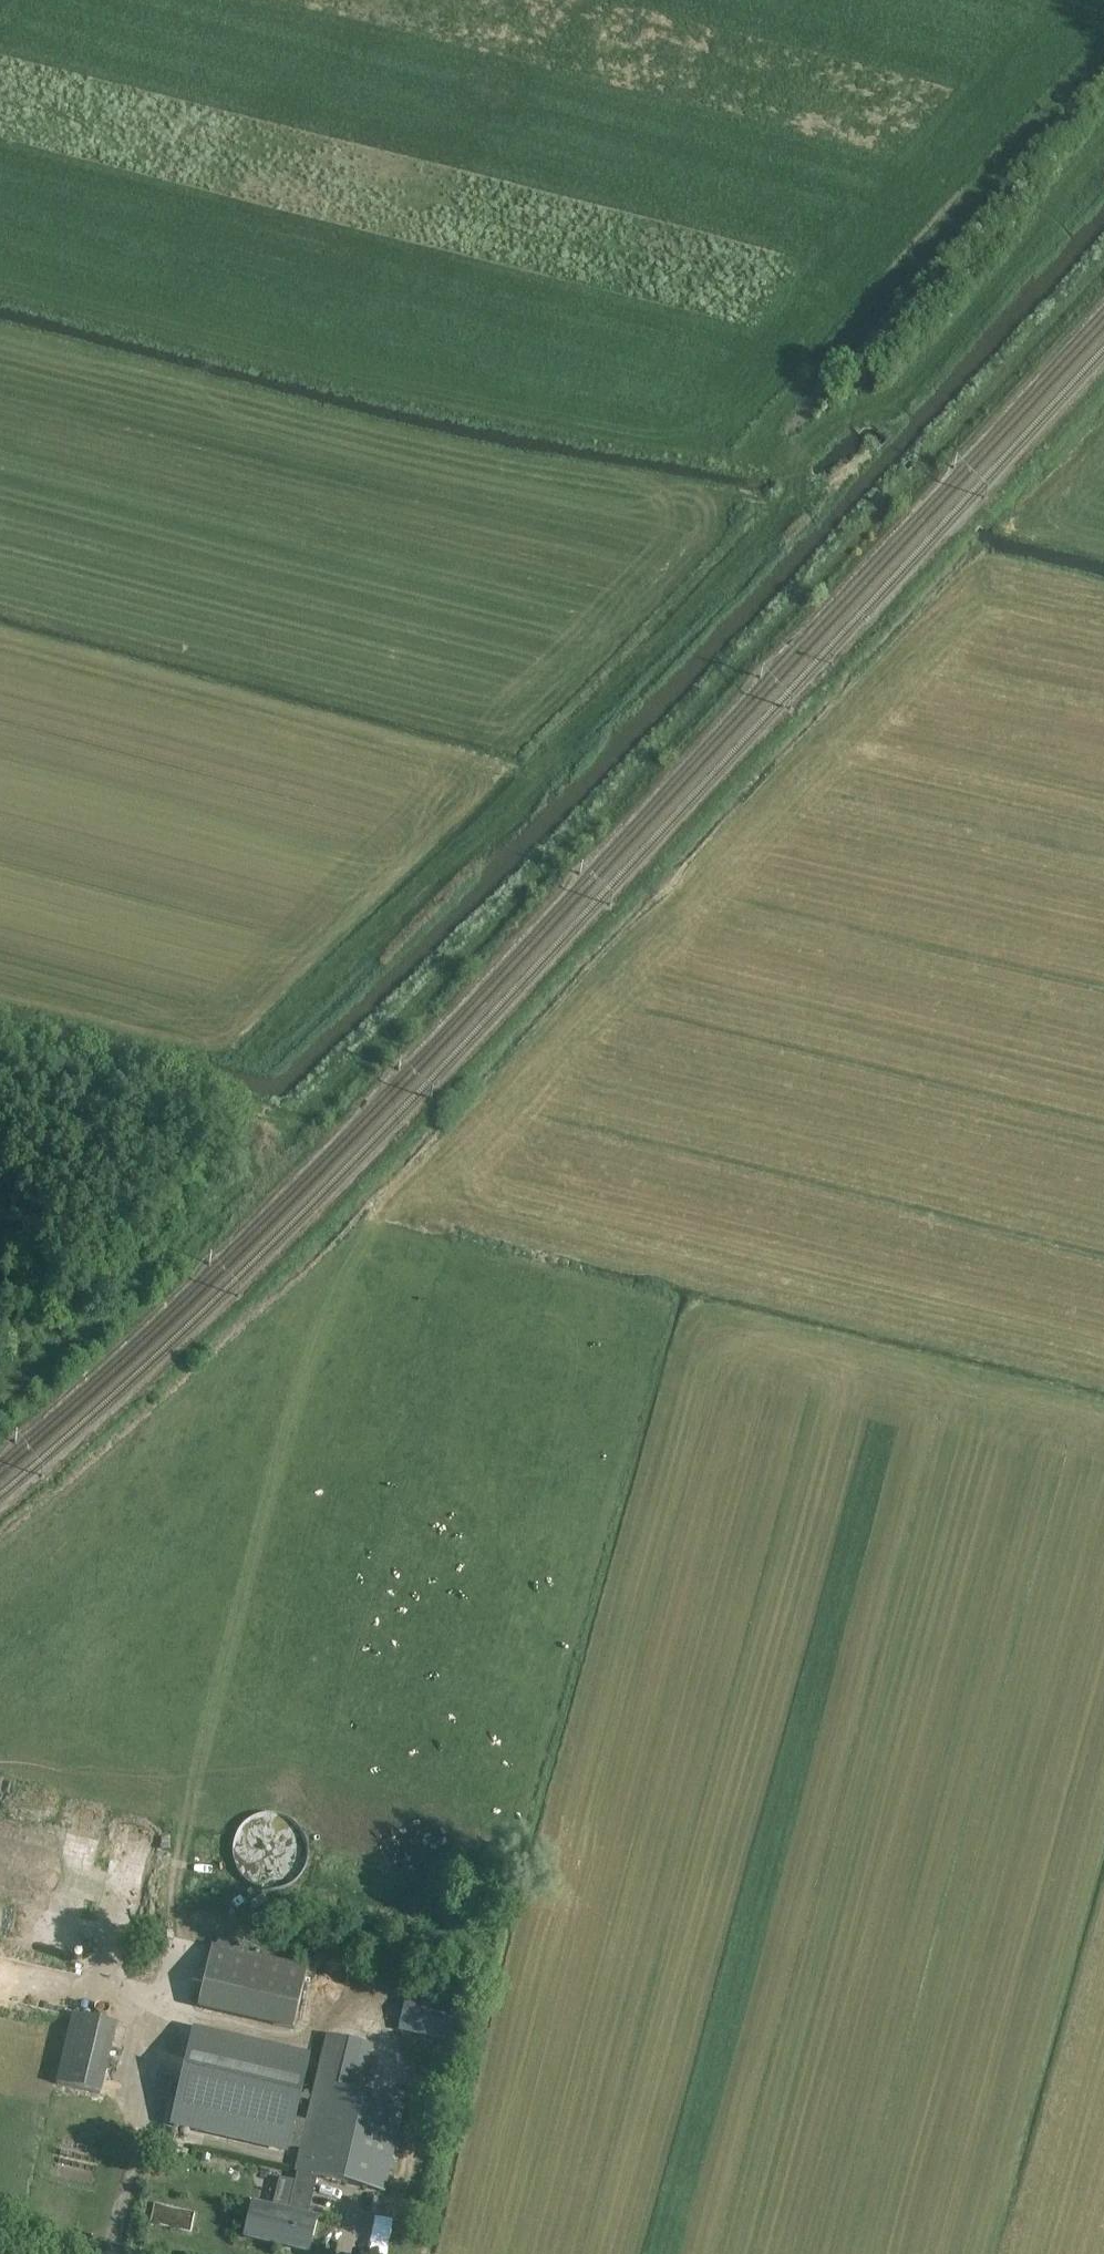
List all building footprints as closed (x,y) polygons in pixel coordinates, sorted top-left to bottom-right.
[(256,1807),(228,1863),(282,1890),(310,1833),(256,1807)] [(306,1967),(212,1945),(197,2008),(291,2031),(306,1967)] [(460,2007),(405,1996),(397,2032),(453,2043),(460,2007)] [(171,2121),(287,2148),(289,2138),(302,2141),(295,2172),(297,2173),(288,2211),(252,2203),(244,2238),(308,2252),(316,2218),(308,2216),(314,2187),(313,2187),(315,2177),(384,2193),(394,2147),(306,2126),(307,2121),(294,2118),(307,2059),(191,2032),(184,2062),(65,2034),(46,2116),(166,2144),(171,2121)]
